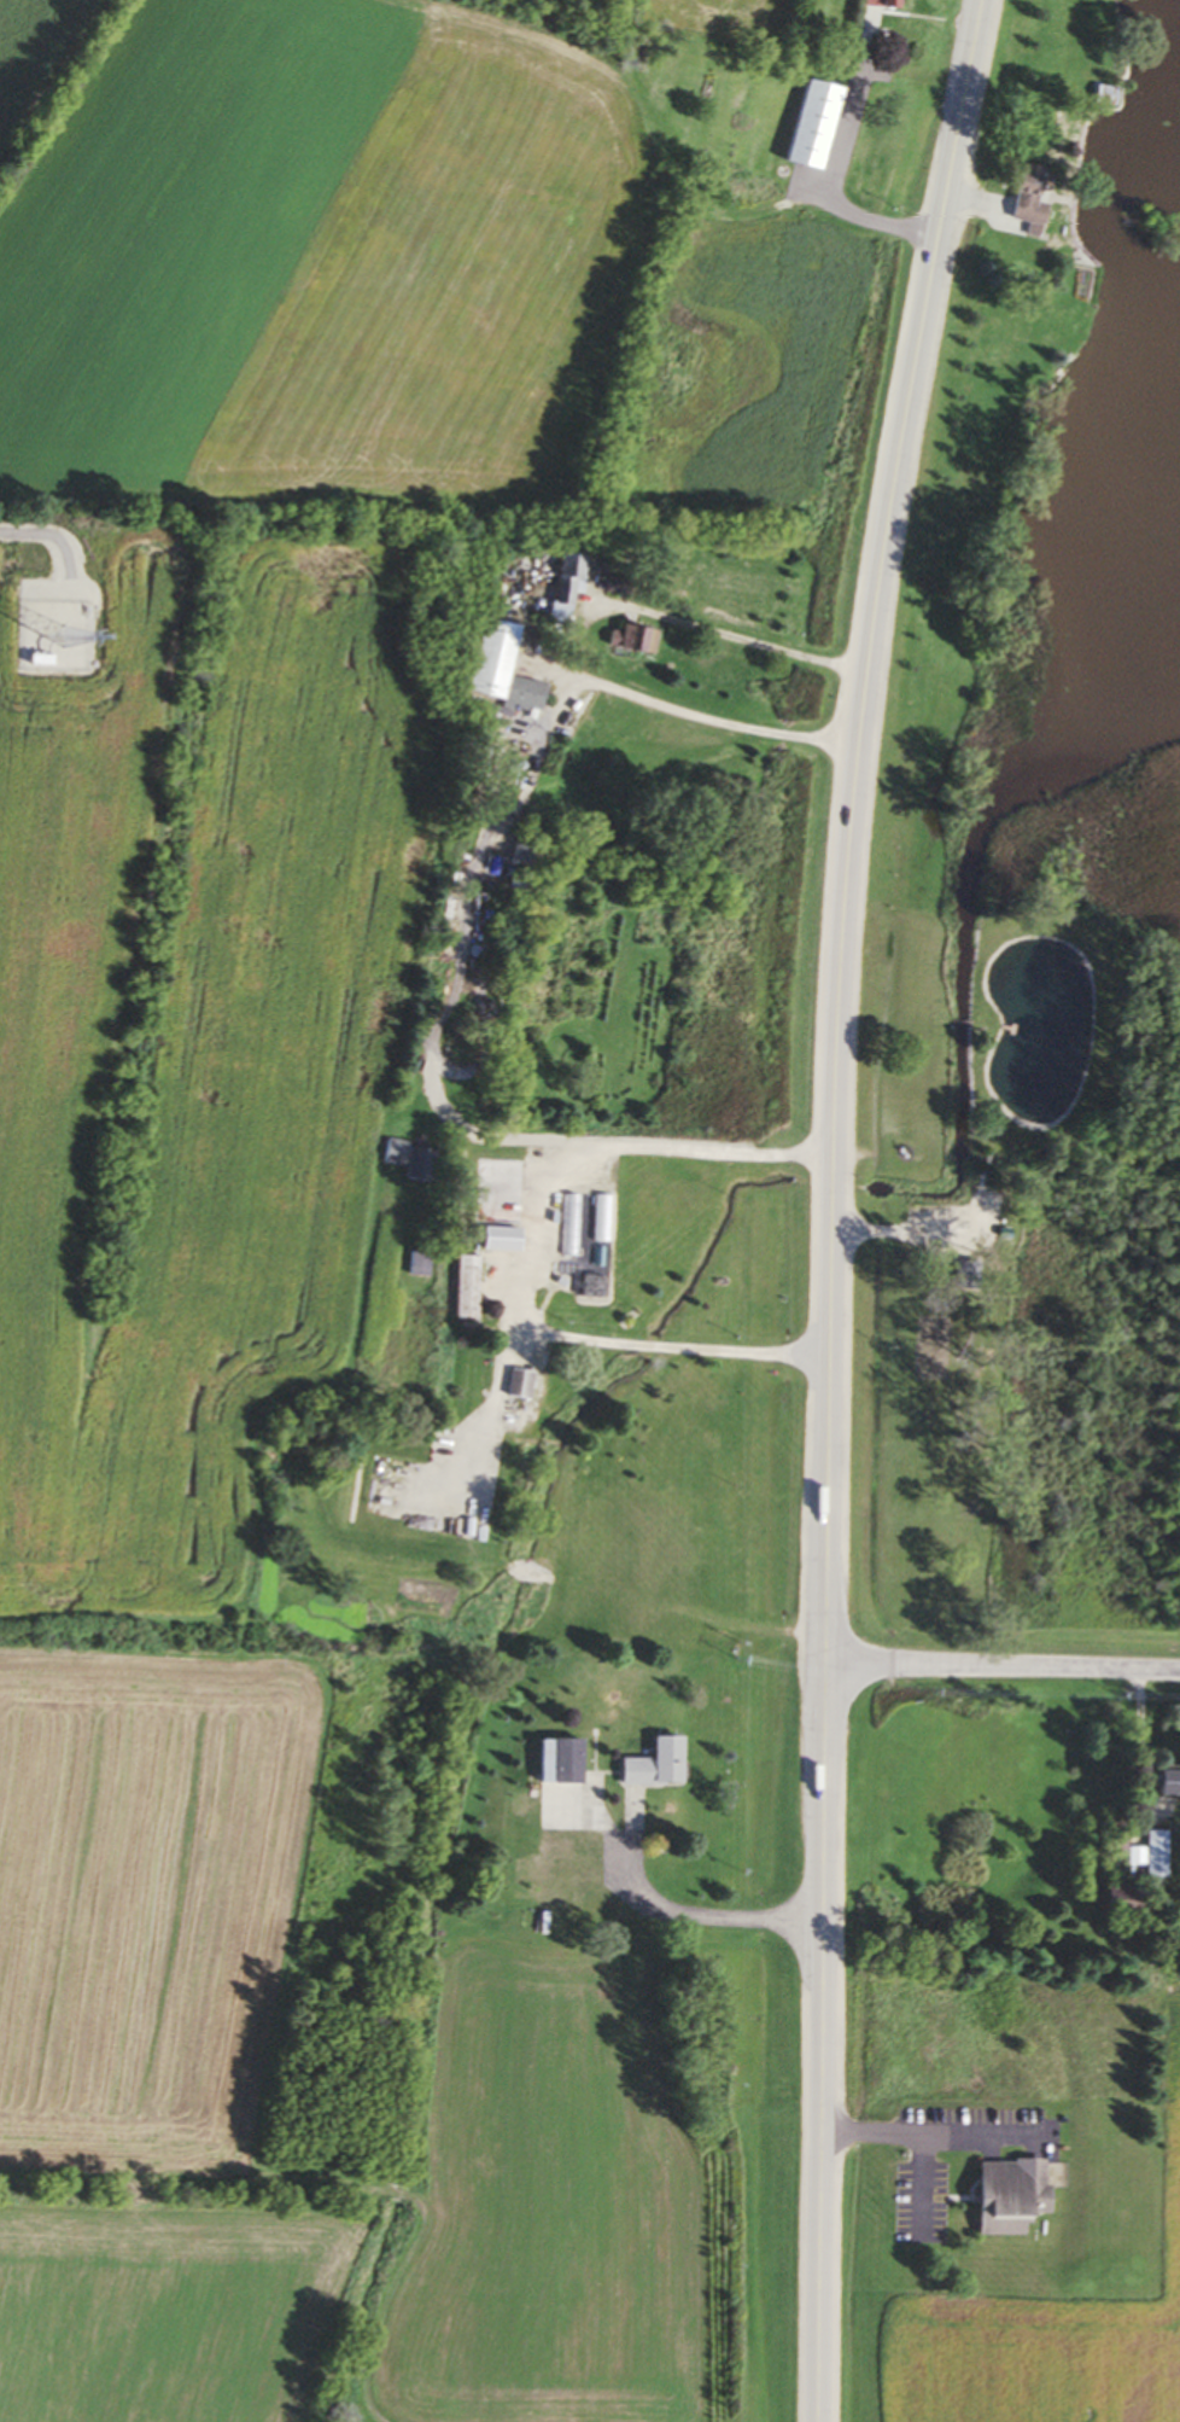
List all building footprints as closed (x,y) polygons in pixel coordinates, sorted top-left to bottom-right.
[(872,9),(911,10),(911,0),(872,0),(872,9)] [(831,172),(851,89),(814,80),(794,163),(831,172)] [(1123,106),(1123,88),(1103,88),(1103,106),(1123,106)] [(1050,205),(1055,169),(1028,165),(1019,221),(1034,223),(1032,236),(1049,238),(1054,206),(1050,205)] [(634,593),(635,581),(611,578),(609,591),(634,593)] [(525,624),(486,618),(474,698),(548,710),(552,684),(516,678),(525,624)] [(659,654),(664,629),(629,623),(627,634),(617,632),(615,646),(659,654)] [(580,1257),(580,1197),(564,1197),(564,1257),(580,1257)] [(462,1257),(462,1319),(484,1319),(484,1257),(462,1257)] [(510,1395),(534,1400),(539,1373),(515,1368),(510,1395)] [(690,1785),(689,1738),(660,1738),(660,1759),(627,1760),(627,1785),(690,1785)] [(590,1740),(543,1740),(543,1784),(590,1784),(590,1740)] [(1165,1771),(1165,1797),(1179,1797),(1179,1771),(1165,1771)] [(1172,1877),(1172,1833),(1153,1833),(1153,1877),(1172,1877)] [(986,2236),(1021,2236),(1021,2220),(1058,2220),(1059,2186),(1053,2186),(1053,2163),(986,2163),(986,2236)]
